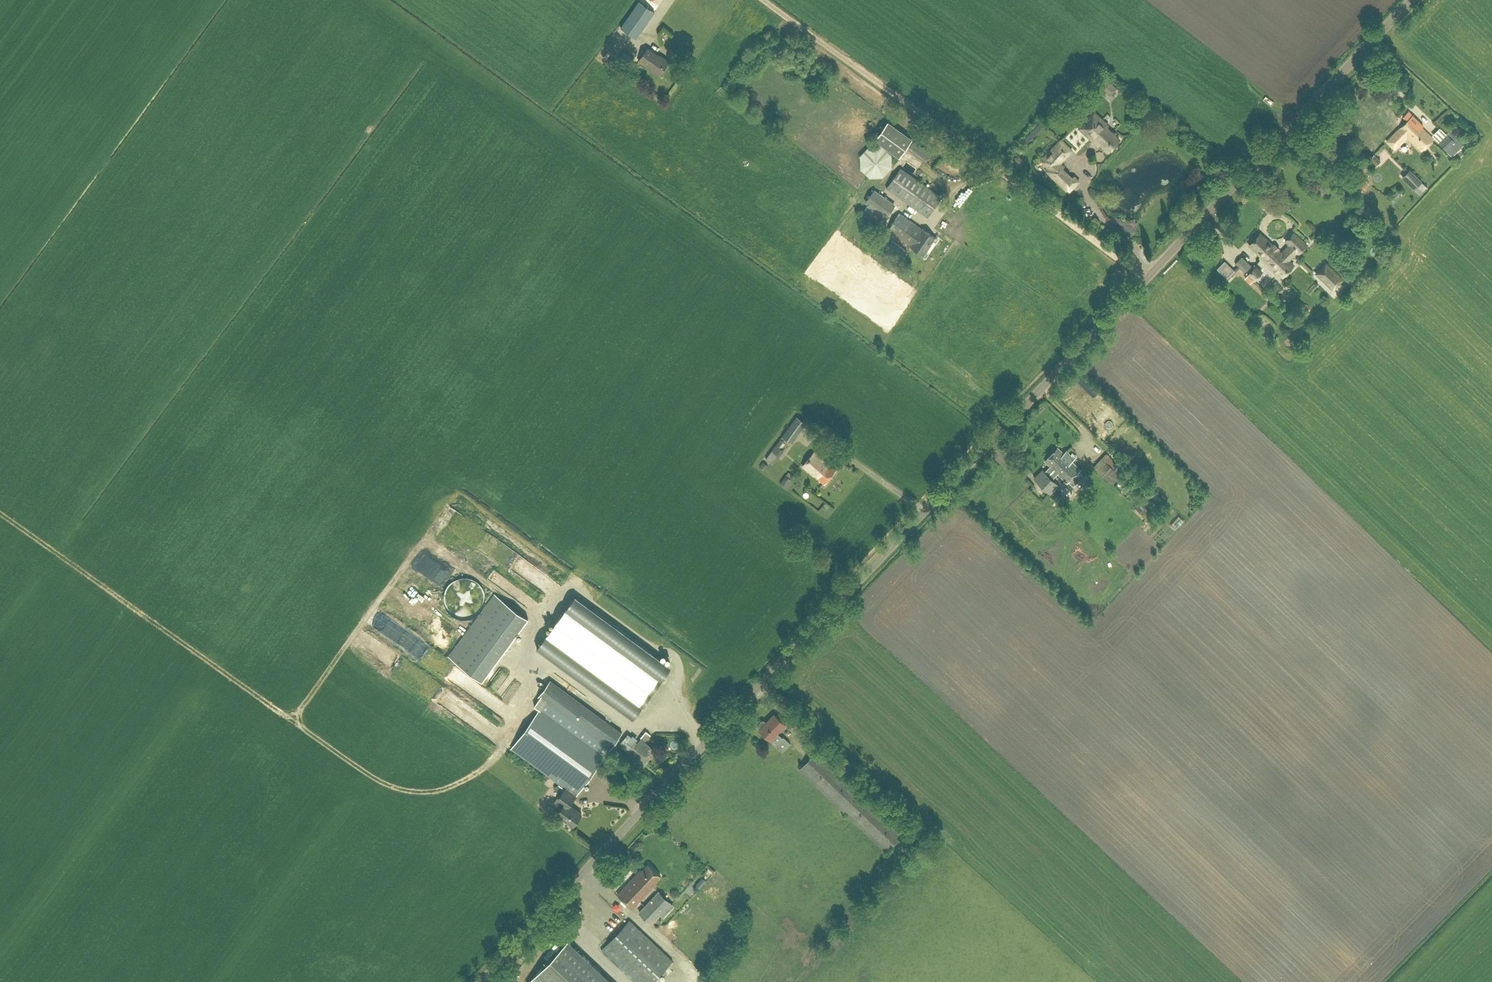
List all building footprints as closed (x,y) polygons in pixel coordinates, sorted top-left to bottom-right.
[(653,6),(645,0),(642,0),(638,5),(647,13),(653,6)] [(620,27),(636,38),(648,19),(633,9),(620,27)] [(647,48),(639,60),(659,74),(669,60),(661,55),(660,56),(647,48)] [(633,57),(624,50),(618,59),(627,65),(633,57)] [(1112,98),(1120,90),(1110,79),(1101,87),(1112,98)] [(1395,130),(1393,132),(1394,134),(1388,140),(1394,147),(1407,134),(1421,149),(1432,139),(1416,123),(1418,121),(1408,111),(1404,116),(1408,120),(1400,128),(1397,131),(1395,130)] [(1098,145),(1099,144),(1100,143),(1108,150),(1119,138),(1106,126),(1108,124),(1094,112),(1079,128),(1098,145)] [(900,154),(907,144),(930,161),(937,153),(912,135),(907,141),(892,130),(895,126),(890,122),(878,138),(900,154)] [(1462,142),(1450,130),(1447,133),(1446,132),(1437,142),(1449,153),(1454,148),(1455,150),(1462,142)] [(1072,149),(1060,139),(1040,160),(1048,168),(1046,171),(1068,192),(1079,180),(1073,175),(1072,177),(1062,168),(1063,166),(1059,162),(1072,149)] [(881,145),(867,145),(857,155),(858,169),(868,179),(882,178),(891,168),(891,155),(881,145)] [(1376,165),(1380,160),(1374,153),(1369,158),(1376,165)] [(1021,166),(1022,158),(1014,157),(1013,165),(1021,166)] [(1392,158),(1384,166),(1398,179),(1406,171),(1392,158)] [(941,196),(900,167),(886,186),(927,216),(941,196)] [(1409,168),(1402,175),(1412,186),(1419,179),(1409,168)] [(1367,183),(1360,176),(1353,182),(1360,190),(1367,183)] [(872,189),(865,199),(868,201),(864,205),(871,210),(874,206),(885,213),(892,203),(872,189)] [(888,229),(906,241),(910,245),(910,246),(923,255),(935,236),(922,227),(922,228),(900,212),(888,229)] [(1289,244),(1281,252),(1259,232),(1248,244),(1283,276),(1294,264),(1288,259),(1296,251),(1298,253),(1307,244),(1293,231),(1285,240),(1289,244)] [(906,250),(892,240),(887,248),(901,257),(906,250)] [(1241,255),(1239,257),(1234,262),(1244,271),(1249,266),(1251,264),(1241,255)] [(1343,278),(1326,262),(1316,272),(1333,289),(1343,278)] [(1261,271),(1255,265),(1246,273),(1253,279),(1261,271)] [(1311,285),(1317,280),(1312,274),(1306,280),(1311,285)] [(1258,280),(1254,283),(1261,291),(1265,288),(1258,280)] [(806,422),(796,416),(782,436),(791,443),(806,422)] [(784,449),(781,447),(776,444),(766,458),(774,464),(784,449)] [(1058,447),(1045,460),(1067,482),(1080,469),(1071,460),(1074,457),(1066,450),(1064,453),(1058,447)] [(802,465),(824,483),(836,469),(814,451),(802,465)] [(1094,467),(1111,483),(1119,474),(1102,458),(1094,467)] [(782,459),(776,462),(779,468),(785,465),(782,459)] [(768,465),(763,461),(759,466),(764,470),(768,465)] [(793,480),(785,475),(780,483),(788,488),(793,480)] [(1117,480),(1124,485),(1127,480),(1120,475),(1117,480)] [(448,656),(482,681),(528,618),(494,593),(448,656)] [(622,707),(633,715),(669,667),(650,653),(652,651),(575,595),(536,647),(621,709),(622,707),(622,708),(622,707)] [(477,687),(479,684),(464,670),(460,675),(455,671),(451,676),(468,691),(474,685),(477,687)] [(554,802),(561,807),(557,813),(573,825),(582,813),(570,804),(577,795),(576,794),(622,732),(603,718),(601,722),(581,707),(584,704),(550,679),(538,696),(540,697),(534,705),(539,709),(511,748),(565,787),(554,802)] [(759,725),(761,727),(759,729),(770,739),(771,739),(775,743),(775,744),(782,751),(790,742),(783,736),(782,737),(777,732),(785,723),(774,713),(766,721),(764,719),(762,720),(759,723),(759,725)] [(816,750),(799,768),(885,851),(903,833),(816,750)] [(641,868),(631,879),(617,894),(632,908),(656,883),(655,881),(660,875),(648,863),(642,870),(641,868)] [(658,891),(655,894),(639,911),(652,923),(661,914),(670,904),(658,891)] [(602,948),(637,981),(649,981),(672,959),(630,919),(602,948)] [(527,981),(612,981),(567,940),(527,981)]
